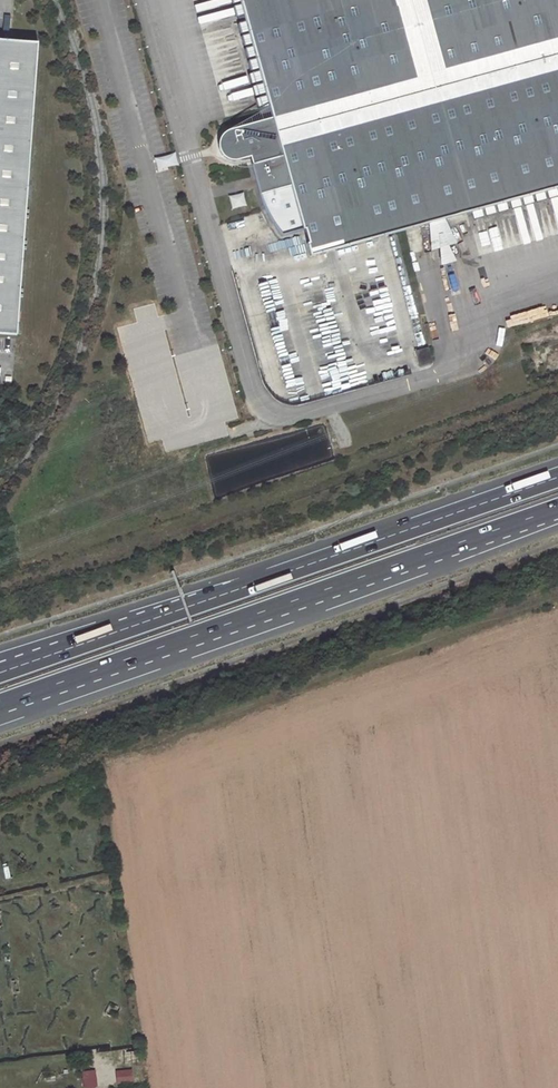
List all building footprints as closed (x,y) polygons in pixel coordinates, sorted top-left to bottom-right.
[(238,164),(251,160),(251,168),(253,168),(260,199),(265,212),(272,225),(277,233),(281,240),(304,233),(308,247),(306,247),(310,260),(432,227),(442,224),(557,192),(557,0),(239,0),(272,122),(229,133),(224,136),(221,139),(219,143),(218,148),(219,154),(221,158),(224,161),(228,163),(231,164),(234,164),(238,164)] [(17,332),(38,40),(0,38),(0,331),(17,332)] [(442,224),(432,227),(439,252),(449,250),(442,224)] [(422,353),(409,356),(413,372),(427,368),(422,353)] [(132,1069),(116,1070),(117,1083),(133,1082),(132,1069)] [(95,1071),(83,1072),(85,1087),(97,1087),(95,1071)]
